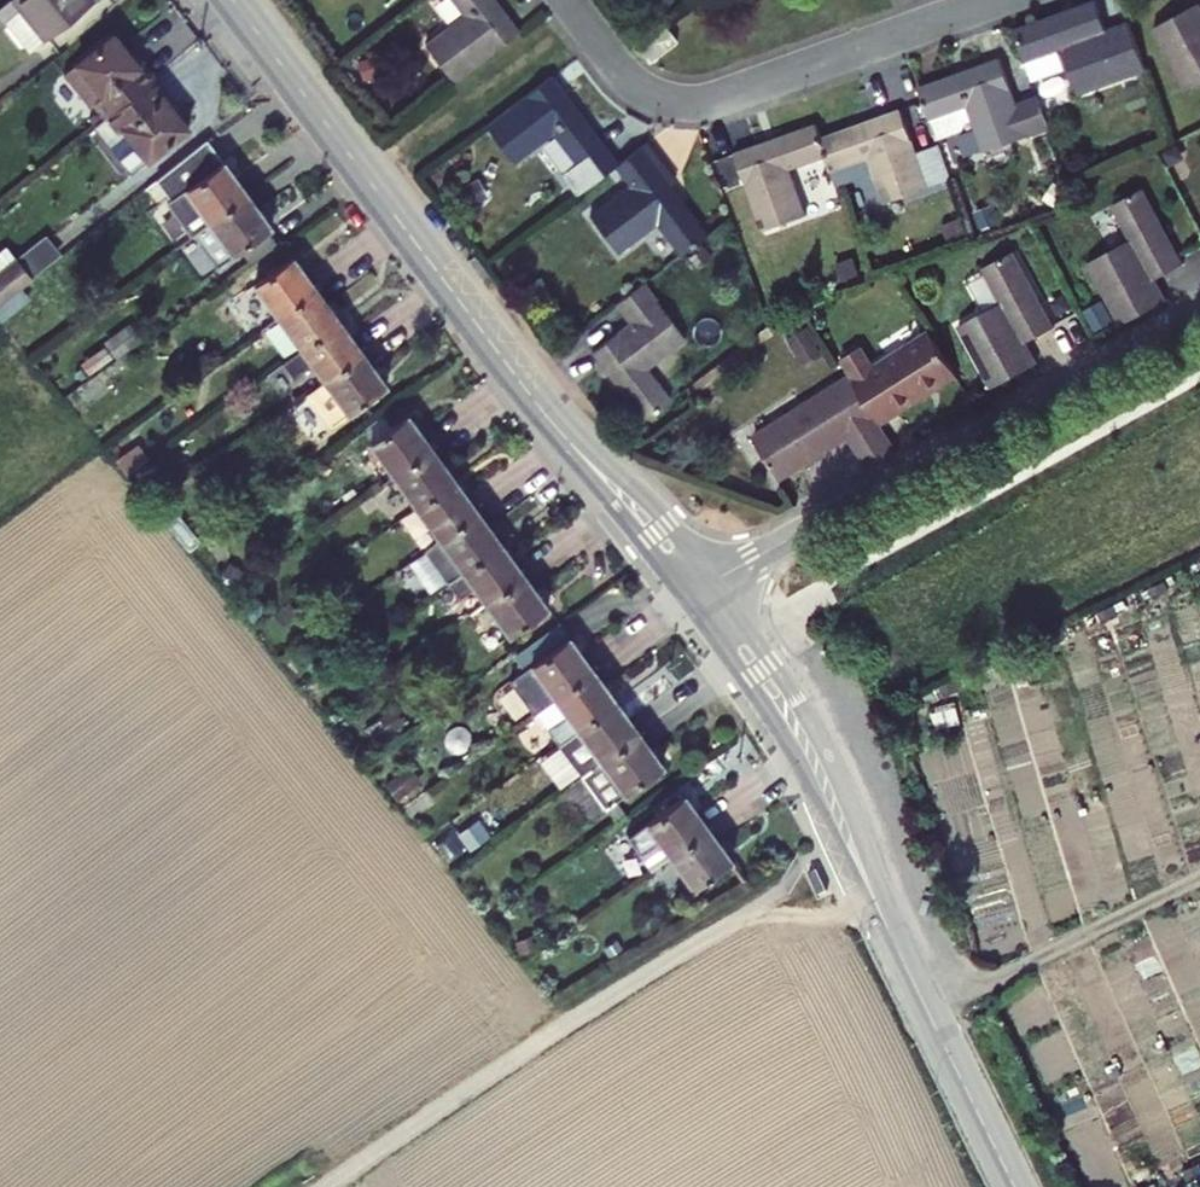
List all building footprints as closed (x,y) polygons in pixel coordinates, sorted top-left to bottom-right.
[(34,1),(19,12),(44,43),(98,0),(33,0),(34,1)] [(477,14),(439,42),(466,78),(533,28),(518,8),(511,13),(502,0),(466,0),(477,14)] [(510,0),(502,0),(511,13),(518,8),(510,0)] [(1027,25),(1039,57),(1075,44),(1092,90),(1160,66),(1142,17),(1119,25),(1110,0),(1099,0),(1027,25)] [(1166,24),(1199,87),(1199,86),(1199,6),(1166,24)] [(671,24),(643,45),(656,62),(683,41),(671,24)] [(118,111),(169,69),(158,55),(153,59),(128,28),(75,70),(101,102),(107,97),(118,111)] [(1012,55),(990,63),(992,70),(973,77),(971,69),(931,83),(948,130),(986,117),(997,148),(1063,125),(1051,92),(1028,101),(1012,55)] [(990,63),(971,69),(973,77),(992,70),(990,63)] [(169,69),(118,111),(132,127),(138,122),(163,152),(202,120),(181,95),(186,91),(169,69)] [(564,73),(499,124),(527,160),(565,131),(586,158),(575,167),(591,187),(628,159),(629,158),(592,110),(586,114),(573,97),(579,93),(564,73)] [(592,110),(579,93),(573,97),(586,114),(592,110)] [(915,106),(892,114),(894,121),(876,127),(874,120),(834,134),(840,152),(845,166),(884,152),(900,198),(942,184),(915,106)] [(892,114),(874,120),(876,127),(894,121),(892,114)] [(770,141),(747,149),(774,226),(816,211),(800,166),(840,152),(834,134),(829,120),(788,135),(791,142),(773,148),(770,141)] [(673,212),(698,244),(725,223),(700,189),(694,194),(682,179),(688,175),(693,170),(663,132),(629,158),(628,159),(642,177),(606,205),(634,241),(673,212)] [(788,135),(770,141),(773,148),(791,142),(788,135)] [(225,140),(173,179),(183,193),(180,195),(206,230),(262,189),(236,154),(225,140)] [(700,189),(688,175),(682,179),(694,194),(700,189)] [(1096,254),(1130,317),(1176,293),(1165,274),(1194,259),(1152,182),(1123,198),(1140,230),(1096,254)] [(262,189),(206,230),(229,262),(256,242),(280,224),(285,221),(262,189)] [(290,237),(280,224),(256,242),(265,255),(290,237)] [(1013,291),(971,313),(1005,376),(1049,352),(1038,332),(1066,317),(1025,241),(995,258),(1013,291)] [(291,310),(330,282),(306,250),(268,278),(291,310)] [(0,276),(0,297),(7,305),(11,301),(30,286),(46,273),(29,252),(0,276)] [(659,274),(632,295),(646,314),(608,343),(623,363),(628,358),(641,375),(636,379),(661,412),(688,391),(663,359),(702,329),(659,274)] [(330,282),(291,310),(315,342),(353,315),(330,282)] [(30,286),(11,301),(19,310),(38,295),(30,286)] [(326,358),(338,374),(376,346),(353,315),(315,342),(296,356),(308,372),(326,358)] [(967,367),(940,324),(886,359),(873,338),(851,352),(862,369),(892,415),(967,367)] [(851,352),(873,338),(871,334),(849,349),(851,352)] [(376,346),(338,374),(361,406),(400,378),(376,346)] [(628,358),(623,363),(636,379),(641,375),(628,358)] [(892,415),(862,369),(765,430),(791,470),(816,455),(836,442),(860,427),(882,461),(909,443),(892,415)] [(383,436),(408,470),(446,443),(421,409),(383,436)] [(153,441),(131,457),(141,469),(162,453),(153,441)] [(836,442),(816,455),(820,460),(840,448),(836,442)] [(408,470),(430,501),(468,474),(446,443),(408,470)] [(430,501),(454,534),(492,507),(468,474),(430,501)] [(492,507),(454,534),(436,547),(459,578),(514,538),(492,507)] [(514,538),(459,578),(470,594),(488,581),(500,598),(538,571),(514,538)] [(538,571),(500,598),(523,630),(561,603),(538,571)] [(555,703),(569,693),(607,665),(583,632),(525,674),(549,707),(555,703)] [(607,665),(569,693),(580,708),(566,719),(562,722),(573,737),(629,696),(607,665)] [(345,667),(333,675),(339,683),(351,675),(345,667)] [(569,693),(555,703),(566,719),(580,708),(569,693)] [(597,769),(653,728),(629,696),(573,737),(597,769)] [(653,728),(597,769),(622,803),(632,795),(678,761),(653,728)] [(698,791),(643,830),(666,862),(683,850),(721,822),(698,791)] [(641,808),(632,795),(622,803),(631,815),(641,808)] [(745,857),(721,822),(683,850),(708,884),(745,857)]
